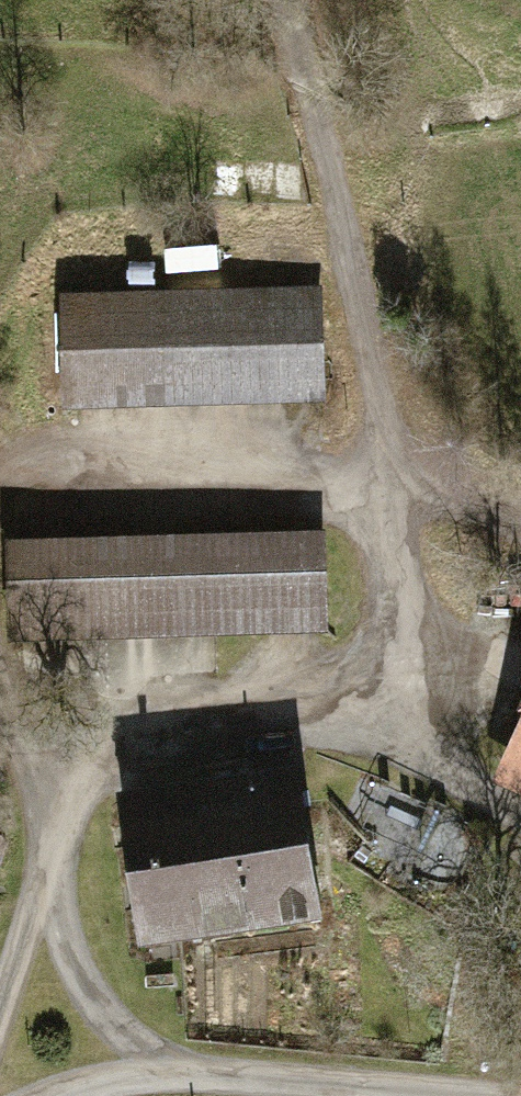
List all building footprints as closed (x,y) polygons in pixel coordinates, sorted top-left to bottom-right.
[(338,284),(62,287),(63,394),(339,391),(338,284)] [(326,629),(326,519),(19,521),(20,630),(326,629)] [(508,770),(520,776),(520,739),(508,770)] [(313,759),(127,779),(143,937),(330,917),(313,759)] [(382,788),(367,823),(423,846),(438,811),(382,788)]
